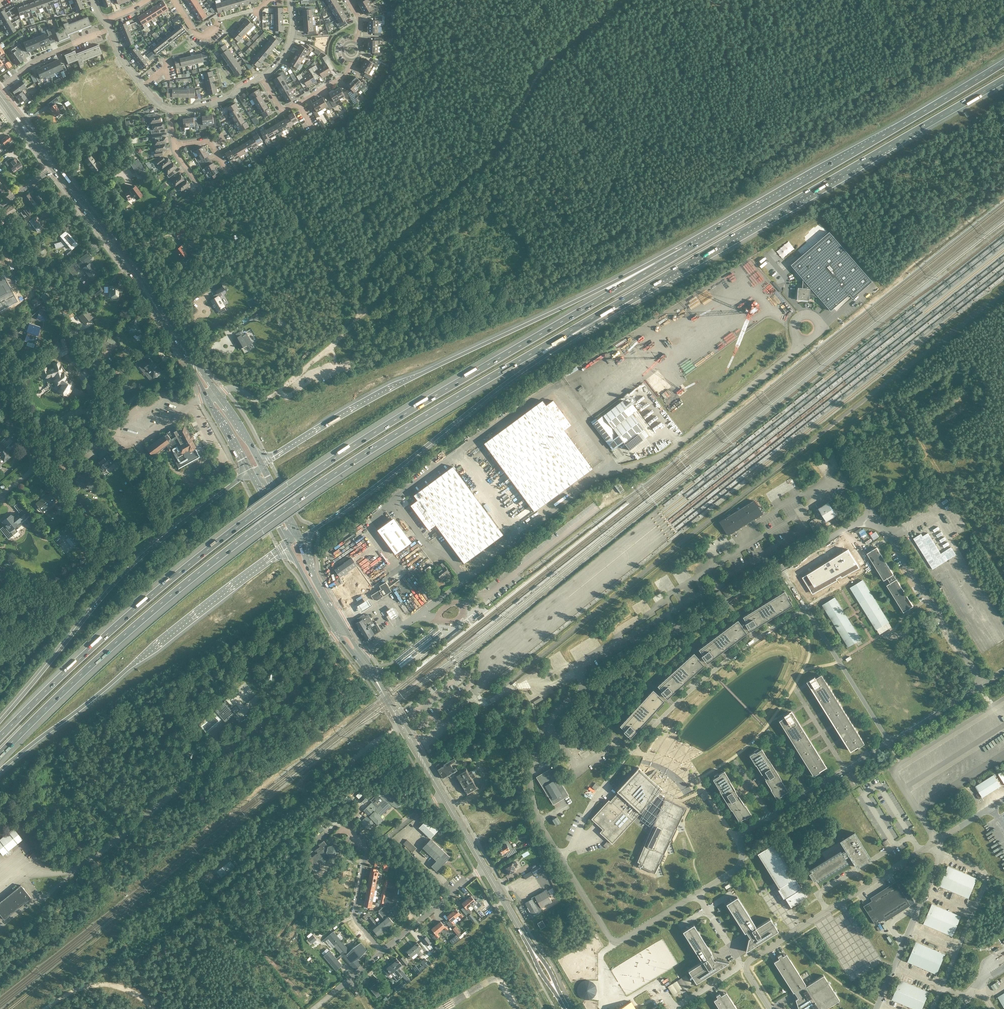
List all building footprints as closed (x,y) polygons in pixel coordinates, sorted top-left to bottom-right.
[(34,2),(38,14),(39,16),(41,15),(39,9),(42,8),(40,0),(34,2)] [(40,0),(42,8),(46,6),(48,13),(50,13),(50,11),(49,10),(46,0),(40,0)] [(201,0),(199,0),(189,6),(193,11),(201,6),(199,3),(201,1),(201,0)] [(232,0),(230,0),(227,1),(229,10),(235,8),(232,0)] [(370,4),(369,2),(370,1),(370,0),(364,0),(364,1),(359,4),(362,9),(370,4)] [(169,17),(167,14),(165,11),(169,9),(163,1),(158,4),(165,15),(167,18),(169,17)] [(227,1),(221,2),(224,11),(229,10),(227,1)] [(339,5),(337,1),(329,5),(332,10),(339,5)] [(28,4),(31,12),(35,10),(36,14),(37,17),(39,16),(38,14),(34,2),(28,4)] [(71,9),(75,7),(77,11),(84,8),(82,2),(71,7),(71,9)] [(224,11),(221,2),(216,4),(218,13),(224,11)] [(28,4),(23,6),(27,18),(29,17),(28,13),(31,12),(28,4)] [(165,15),(158,4),(153,8),(158,16),(162,14),(164,16),(165,15)] [(370,4),(362,9),(365,14),(370,11),(372,14),(380,10),(378,7),(375,8),(374,6),(372,7),(370,4)] [(339,5),(332,10),(329,11),(330,14),(333,12),(334,14),(334,15),(342,10),(339,5)] [(17,8),(20,16),(23,14),(25,18),(27,18),(23,6),(17,8)] [(201,6),(193,11),(196,16),(207,9),(206,8),(203,10),(201,6)] [(303,16),(315,15),(314,6),(305,7),(306,10),(303,10),(303,16)] [(153,8),(148,11),(155,22),(157,21),(155,18),(158,16),(153,8)] [(208,11),(207,9),(196,16),(199,22),(207,16),(205,13),(208,11)] [(10,13),(9,11),(5,13),(3,10),(0,12),(0,19),(10,13)] [(334,15),(334,14),(332,16),(335,21),(345,15),(342,10),(334,15)] [(10,13),(0,19),(0,20),(3,24),(10,20),(8,17),(11,15),(12,16),(15,13),(14,11),(10,13)] [(155,22),(148,11),(143,14),(148,22),(152,20),(154,23),(155,22)] [(148,22),(143,14),(138,17),(145,28),(147,27),(145,24),(148,22)] [(348,19),(345,15),(335,21),(339,28),(347,23),(345,21),(348,19)] [(88,17),(69,25),(65,17),(61,18),(65,29),(55,33),(59,41),(68,37),(67,35),(91,26),(88,17)] [(368,27),(378,27),(378,24),(380,24),(380,21),(382,21),(382,17),(375,17),(375,21),(368,21),(368,27)] [(3,24),(6,30),(16,24),(18,22),(20,21),(19,19),(15,21),(11,23),(10,20),(3,24)] [(243,23),(243,24),(250,30),(254,26),(247,19),(243,23)] [(16,31),(14,28),(19,25),(18,22),(16,24),(6,30),(9,35),(16,31)] [(126,23),(119,26),(121,31),(131,27),(130,25),(128,26),(126,23)] [(176,26),(174,24),(173,25),(174,27),(176,30),(173,31),(179,38),(183,35),(176,26)] [(177,24),(176,26),(183,35),(187,31),(182,25),(180,26),(178,24),(177,24)] [(243,24),(240,28),(246,34),(250,30),(243,24)] [(316,25),(313,26),(304,26),(304,32),(308,32),(308,35),(316,34),(316,25)] [(121,31),(123,36),(130,33),(129,31),(132,29),(131,27),(121,31)] [(378,27),(368,27),(368,33),(375,33),(375,36),(381,36),(381,33),(378,33),(378,27)] [(246,34),(240,28),(236,31),(243,37),(246,34)] [(169,31),(167,32),(174,41),(179,38),(173,31),(171,33),(169,31)] [(243,37),(236,31),(232,35),(238,42),(243,37)] [(167,36),(165,38),(170,45),(174,41),(167,32),(165,34),(167,36)] [(132,36),(130,33),(123,36),(125,41),(135,37),(134,35),(132,36)] [(50,43),(46,34),(41,35),(45,45),(50,43)] [(45,45),(41,35),(37,37),(41,47),(45,45)] [(156,35),(154,37),(159,43),(156,45),(162,51),(166,48),(159,39),(156,35)] [(269,41),(275,47),(276,47),(280,42),(273,36),(269,41)] [(41,47),(37,37),(32,39),(36,48),(41,47)] [(135,37),(125,41),(127,46),(134,43),(133,41),(136,39),(135,37)] [(159,39),(166,48),(170,45),(165,38),(163,40),(161,38),(159,39)] [(368,41),(368,47),(378,47),(378,44),(380,44),(380,41),(383,41),(383,38),(375,38),(374,41),(368,41)] [(36,48),(32,39),(28,41),(32,50),(36,48)] [(32,50),(28,41),(23,43),(27,52),(32,50)] [(269,41),(265,45),(272,51),(275,47),(269,41)] [(157,55),(162,51),(156,45),(154,47),(152,44),(150,46),(157,55)] [(299,50),(309,56),(313,49),(306,44),(304,47),(301,45),(299,50)] [(222,55),(229,50),(225,45),(217,50),(221,55),(222,55)] [(272,51),(265,45),(262,49),(269,54),(272,51)] [(23,60),(18,53),(21,51),(17,46),(11,51),(13,53),(10,55),(17,65),(23,60)] [(84,62),(102,54),(99,46),(75,55),(74,53),(65,56),(68,64),(78,61),(82,71),(87,69),(84,62)] [(378,47),(368,47),(368,53),(374,53),(374,56),(382,56),(383,53),(378,53),(378,47)] [(129,53),(133,57),(141,50),(140,48),(137,50),(136,48),(129,53)] [(269,54),(262,49),(258,53),(265,58),(269,54)] [(141,54),(143,52),(141,50),(133,57),(136,62),(142,56),(141,54)] [(232,54),(229,50),(222,55),(225,59),(232,54)] [(299,50),(296,55),(303,59),(305,57),(308,58),(309,56),(299,50)] [(201,53),(201,54),(203,62),(209,61),(207,52),(201,53)] [(258,53),(255,57),(262,62),(265,58),(258,53)] [(235,58),(232,54),(225,59),(228,63),(235,58)] [(303,59),(296,55),(293,59),(300,64),(302,65),(303,63),(302,62),(303,59)] [(322,67),(327,75),(331,73),(330,71),(334,69),(326,55),(322,58),(326,64),(322,67)] [(142,56),(136,62),(139,66),(148,59),(147,57),(144,59),(142,56)] [(262,62),(255,57),(251,62),(258,68),(262,63),(262,62)] [(183,67),(181,59),(180,58),(174,59),(177,68),(183,67)] [(235,58),(228,63),(231,67),(238,62),(235,58)] [(150,61),(148,59),(139,66),(143,70),(149,65),(147,63),(150,61)] [(300,64),(293,59),(290,64),(292,65),(291,68),(296,71),(300,64)] [(366,59),(363,64),(372,69),(374,67),(376,68),(379,62),(374,59),(372,62),(366,59)] [(54,62),(58,71),(62,69),(64,72),(67,70),(64,65),(61,66),(58,60),(54,62)] [(58,71),(54,62),(49,64),(54,73),(58,71)] [(241,67),(238,62),(231,67),(234,72),(241,67)] [(54,73),(49,64),(45,66),(49,75),(54,73)] [(372,69),(363,64),(360,69),(366,73),(364,76),(370,80),(373,77),(369,75),(372,69)] [(327,75),(322,67),(318,69),(315,65),(312,67),(318,78),(322,76),(322,78),(327,75)] [(49,75),(45,66),(41,68),(45,77),(49,75)] [(241,67),(234,72),(233,72),(237,77),(244,72),(241,67)] [(318,78),(312,67),(308,69),(311,73),(307,76),(312,84),(316,82),(315,80),(318,78)] [(45,77),(41,68),(36,70),(39,76),(36,77),(39,83),(42,82),(40,79),(45,77)] [(205,80),(213,77),(214,77),(213,71),(203,73),(205,80)] [(300,74),(297,76),(303,87),(306,85),(307,87),(312,84),(307,76),(302,78),(300,74)] [(284,80),(281,75),(274,80),(276,85),(284,80)] [(354,76),(350,80),(358,88),(361,90),(363,88),(364,89),(366,87),(367,88),(370,85),(368,84),(367,84),(362,79),(360,81),(356,77),(355,77),(354,76)] [(286,79),(284,80),(276,85),(279,89),(287,85),(286,82),(287,81),(286,79)] [(26,86),(22,80),(11,89),(15,95),(26,86)] [(356,98),(360,94),(359,93),(361,90),(358,88),(350,80),(347,84),(348,85),(347,85),(350,89),(350,90),(351,90),(348,93),(350,96),(355,105),(358,102),(356,98)] [(79,81),(72,86),(83,99),(89,94),(88,92),(91,90),(86,83),(83,86),(79,81)] [(287,85),(279,89),(282,94),(292,88),(290,86),(288,87),(287,85)] [(216,87),(207,89),(209,95),(218,93),(216,87)] [(340,87),(335,91),(340,99),(343,97),(343,99),(346,98),(350,96),(348,93),(346,91),(343,93),(340,87)] [(292,91),(293,89),(292,88),(282,94),(285,98),(293,94),(291,92),(292,91)] [(260,95),(261,95),(262,94),(259,89),(251,94),(253,99),(254,99),(260,95)] [(21,103),(26,98),(24,95),(25,94),(23,91),(16,96),(21,103)] [(340,99),(335,91),(329,94),(333,99),(330,101),(334,108),(337,106),(335,102),(340,99)] [(294,96),(293,94),(285,98),(288,103),(295,99),(295,98),(297,97),(297,96),(296,95),(294,96)] [(254,99),(253,99),(252,99),(255,104),(263,99),(261,95),(260,95),(254,99)] [(317,101),(322,109),(325,108),(326,109),(328,108),(330,110),(333,108),(329,101),(326,103),(323,98),(317,101)] [(255,104),(257,107),(255,108),(256,110),(258,109),(266,104),(263,99),(255,104)] [(322,109),(317,101),(312,104),(315,109),(313,111),(317,118),(320,116),(317,112),(322,109)] [(237,109),(238,108),(235,103),(228,108),(229,111),(228,111),(228,113),(228,114),(229,114),(237,109)] [(49,108),(49,109),(50,108),(55,116),(61,113),(60,112),(64,109),(62,105),(58,108),(57,107),(56,105),(55,105),(56,104),(55,104),(49,108)] [(269,109),(266,104),(258,109),(261,114),(262,113),(269,109)] [(84,120),(89,117),(84,108),(80,110),(82,113),(81,114),(84,120)] [(270,108),(269,109),(262,113),(265,118),(273,113),(270,108)] [(229,114),(228,114),(227,114),(228,116),(230,116),(231,116),(232,118),(240,113),(237,109),(229,114)] [(147,118),(149,117),(150,123),(151,123),(151,124),(153,124),(162,123),(162,122),(161,116),(156,116),(155,113),(147,115),(147,118)] [(240,113),(232,118),(234,121),(233,121),(234,123),(243,118),(240,113)] [(293,123),(298,121),(293,113),(288,116),(289,117),(293,123)] [(216,117),(213,118),(213,115),(207,116),(209,124),(214,124),(215,128),(220,126),(216,118),(216,117)] [(202,116),(202,119),(198,120),(199,126),(201,126),(201,129),(205,129),(206,128),(206,127),(209,126),(209,124),(207,116),(202,116)] [(289,117),(285,119),(289,127),(294,124),(293,123),(289,117)] [(190,127),(188,118),(183,119),(184,125),(180,126),(181,132),(185,132),(184,128),(190,127)] [(197,120),(194,121),(194,118),(188,118),(190,127),(195,126),(195,130),(198,130),(197,120)] [(243,118),(234,123),(233,124),(234,126),(236,125),(238,127),(239,127),(246,123),(245,122),(243,118)] [(289,127),(285,119),(280,122),(285,130),(287,129),(288,131),(290,129),(289,127)] [(153,124),(150,125),(150,127),(151,128),(152,129),(152,131),(153,134),(160,133),(159,130),(164,129),(163,122),(162,122),(162,123),(153,124)] [(239,127),(240,129),(239,130),(240,132),(249,127),(246,122),(245,122),(246,123),(239,127)] [(280,122),(275,125),(280,133),(281,135),(283,134),(283,133),(282,132),(285,130),(280,122)] [(280,133),(275,125),(271,128),(275,136),(280,133)] [(271,128),(266,130),(271,138),(275,136),(271,128)] [(266,130),(266,129),(261,132),(266,141),(271,138),(266,130)] [(123,150),(129,147),(119,130),(114,133),(123,150)] [(160,138),(160,134),(152,135),(153,139),(155,139),(156,145),(165,144),(166,144),(165,137),(160,138)] [(258,144),(263,142),(258,134),(253,137),(254,138),(258,144)] [(2,148),(4,150),(9,146),(7,143),(11,140),(7,135),(0,141),(0,148),(0,149),(2,148)] [(254,138),(249,140),(255,150),(257,149),(256,147),(259,145),(258,144),(254,138)] [(249,140),(245,143),(249,151),(252,149),(253,152),(255,151),(255,150),(249,140)] [(240,146),(245,154),(246,156),(249,155),(247,152),(249,151),(245,143),(240,146)] [(156,145),(154,145),(155,152),(154,152),(155,157),(163,155),(163,151),(166,151),(165,144),(156,145)] [(240,146),(235,149),(240,157),(245,154),(240,146)] [(206,151),(203,147),(198,150),(196,147),(191,151),(192,153),(194,152),(195,153),(196,153),(197,153),(199,155),(199,156),(206,151)] [(235,149),(231,151),(231,152),(236,160),(236,161),(238,161),(238,159),(237,158),(240,157),(235,149)] [(231,152),(231,151),(230,150),(225,153),(230,161),(233,160),(233,161),(235,161),(236,160),(231,152)] [(199,156),(199,155),(195,158),(200,166),(206,163),(203,159),(209,156),(206,151),(199,156)] [(96,163),(91,156),(90,155),(87,157),(88,159),(85,161),(94,172),(100,167),(98,166),(100,164),(98,162),(96,163)] [(162,156),(161,158),(156,161),(158,165),(159,164),(163,170),(165,169),(172,163),(167,158),(165,160),(162,156)] [(11,158),(5,163),(9,168),(10,167),(14,172),(16,170),(19,168),(20,169),(21,170),(22,170),(23,169),(23,168),(22,167),(22,166),(16,158),(13,160),(11,158)] [(173,162),(172,163),(165,169),(169,174),(167,176),(169,178),(175,174),(173,171),(177,168),(173,162)] [(139,163),(133,167),(138,176),(145,172),(139,163)] [(208,166),(206,163),(200,166),(205,174),(216,168),(213,163),(208,166)] [(219,172),(216,168),(205,174),(209,181),(218,177),(216,174),(219,172)] [(185,181),(181,175),(177,178),(175,176),(169,180),(171,183),(172,182),(177,187),(178,186),(185,181)] [(186,180),(185,181),(178,186),(182,192),(180,193),(183,196),(189,192),(187,189),(188,189),(188,188),(188,187),(190,185),(186,180)] [(129,201),(132,199),(131,198),(134,196),(137,199),(142,195),(135,186),(130,190),(130,191),(125,194),(129,201)] [(36,203),(37,203),(38,203),(42,200),(39,195),(33,199),(29,194),(22,200),(24,203),(26,202),(29,205),(26,207),(26,206),(22,209),(27,216),(31,214),(29,211),(35,207),(32,203),(35,201),(36,203)] [(30,221),(38,232),(41,230),(39,227),(43,224),(37,216),(30,221)] [(185,228),(176,232),(179,239),(188,235),(185,228)] [(77,244),(66,231),(61,236),(60,236),(61,240),(62,240),(63,241),(54,244),(55,244),(56,248),(67,245),(70,249),(72,248),(72,249),(77,244)] [(804,279),(803,284),(803,288),(799,288),(798,300),(810,301),(810,296),(819,297),(831,311),(850,295),(853,298),(873,282),(830,232),(792,265),(804,279)] [(38,247),(39,249),(24,257),(28,264),(33,262),(31,260),(45,252),(41,246),(38,247)] [(187,256),(187,255),(185,251),(182,246),(176,251),(178,254),(179,253),(183,258),(184,258),(184,260),(185,262),(186,261),(186,260),(190,260),(192,259),(192,255),(194,255),(196,254),(197,250),(192,249),(190,251),(190,254),(189,254),(187,256)] [(67,268),(73,276),(81,270),(79,267),(83,264),(85,267),(83,268),(87,273),(84,276),(89,283),(92,280),(90,277),(96,273),(90,264),(89,264),(87,261),(92,258),(88,253),(80,259),(82,262),(78,265),(76,262),(67,268)] [(757,268),(748,272),(754,287),(761,284),(760,282),(765,279),(763,275),(758,277),(757,275),(760,274),(757,268)] [(727,287),(717,292),(719,297),(724,295),(727,294),(726,291),(729,290),(728,288),(729,287),(729,291),(735,290),(737,294),(740,293),(739,280),(734,281),(734,277),(733,275),(730,277),(730,280),(728,281),(729,286),(725,287),(727,287)] [(9,289),(10,291),(11,290),(16,287),(17,287),(22,295),(27,293),(19,278),(17,279),(13,281),(15,285),(9,289)] [(718,286),(729,281),(727,278),(724,279),(725,280),(717,284),(718,286)] [(0,286),(0,303),(3,308),(8,306),(5,300),(14,295),(13,293),(11,290),(10,291),(9,289),(6,283),(0,286)] [(225,289),(221,283),(214,287),(218,293),(218,294),(221,292),(225,289)] [(95,297),(104,291),(100,286),(91,293),(95,297)] [(118,297),(118,292),(122,292),(122,286),(110,286),(110,291),(110,296),(111,296),(111,297),(118,297)] [(224,306),(222,303),(219,297),(222,295),(221,292),(218,294),(218,293),(212,297),(213,300),(212,301),(214,305),(213,305),(215,307),(214,307),(214,308),(215,307),(217,310),(218,311),(218,310),(220,313),(222,312),(222,313),(226,311),(224,306)] [(31,316),(40,319),(40,320),(45,321),(49,312),(40,309),(31,316)] [(93,318),(86,310),(79,316),(85,324),(93,318)] [(260,315),(257,310),(249,315),(252,320),(260,315)] [(136,334),(141,330),(136,323),(138,322),(136,319),(130,324),(131,325),(130,326),(136,334)] [(29,323),(29,324),(27,324),(19,333),(19,332),(18,333),(25,335),(25,336),(26,336),(25,341),(28,342),(27,345),(40,350),(40,349),(40,340),(40,339),(37,338),(40,327),(29,323)] [(237,334),(239,337),(234,339),(236,343),(238,345),(237,345),(240,349),(241,348),(242,349),(243,348),(242,348),(247,345),(247,346),(252,343),(246,333),(244,334),(242,331),(237,334)] [(106,337),(103,343),(108,346),(110,343),(114,345),(115,342),(106,337)] [(63,356),(69,352),(66,338),(61,339),(61,342),(57,345),(55,344),(52,349),(63,356)] [(648,364),(652,361),(649,357),(641,362),(643,366),(647,363),(648,364)] [(677,357),(672,360),(676,367),(681,365),(677,357)] [(153,379),(155,377),(157,378),(160,376),(160,374),(162,372),(158,367),(157,368),(150,359),(146,363),(143,360),(137,365),(144,372),(147,370),(149,372),(148,372),(153,379)] [(57,385),(59,383),(62,385),(58,392),(64,395),(65,395),(66,396),(74,383),(72,382),(73,382),(68,379),(68,380),(66,378),(67,377),(64,373),(62,374),(61,371),(62,371),(60,366),(58,362),(54,364),(55,368),(47,370),(46,368),(41,369),(43,374),(44,374),(46,378),(55,375),(56,379),(54,381),(57,385)] [(679,394),(687,389),(685,386),(677,391),(679,394)] [(661,396),(666,400),(672,394),(667,389),(661,396)] [(140,397),(136,392),(130,396),(134,402),(140,397)] [(634,400),(636,404),(640,403),(639,401),(645,399),(643,396),(634,400)] [(543,401),(504,429),(485,443),(535,511),(593,468),(564,430),(571,425),(553,400),(546,405),(543,401)] [(597,420),(592,424),(613,450),(623,442),(630,451),(630,450),(643,440),(639,434),(644,430),(632,414),(637,410),(631,402),(626,406),(622,401),(597,420)] [(641,412),(650,405),(648,402),(638,408),(641,412)] [(679,412),(681,415),(692,408),(690,405),(679,412)] [(643,417),(646,419),(654,411),(651,409),(643,417)] [(654,432),(664,425),(661,421),(651,428),(654,432)] [(147,448),(153,455),(166,445),(168,449),(169,448),(171,449),(170,450),(173,454),(171,455),(179,469),(200,457),(196,449),(197,449),(192,440),(193,439),(194,438),(193,436),(191,436),(190,436),(184,426),(178,430),(177,429),(174,431),(174,432),(171,433),(170,431),(147,448)] [(6,449),(3,444),(0,446),(0,463),(1,463),(4,461),(11,457),(8,451),(7,449),(6,449)] [(103,471),(103,472),(104,472),(105,472),(106,471),(107,470),(107,469),(106,468),(115,461),(109,454),(96,464),(102,472),(103,471)] [(503,534),(453,466),(414,495),(418,500),(411,505),(429,530),(436,524),(464,563),(503,534)] [(79,478),(76,480),(77,482),(79,486),(82,487),(84,485),(86,486),(88,484),(88,482),(91,479),(91,476),(87,471),(82,475),(80,474),(78,476),(79,478)] [(620,493),(624,490),(618,483),(615,485),(620,493)] [(64,499),(60,493),(59,491),(54,495),(60,502),(64,499)] [(591,496),(595,501),(601,496),(597,492),(591,496)] [(56,501),(50,493),(36,504),(43,512),(56,501)] [(841,513),(833,500),(819,508),(827,522),(841,513)] [(730,515),(728,517),(720,522),(728,535),(762,514),(754,501),(740,509),(738,510),(730,515)] [(6,526),(4,527),(1,529),(5,535),(10,531),(11,533),(13,534),(14,534),(16,533),(16,531),(16,529),(20,526),(19,524),(27,517),(22,511),(19,513),(20,514),(14,518),(13,516),(11,517),(10,516),(5,520),(3,521),(3,522),(6,526)] [(363,526),(374,516),(371,513),(360,524),(363,526)] [(392,519),(377,530),(395,554),(412,542),(395,519),(392,519)] [(80,520),(76,522),(81,530),(87,527),(85,523),(82,524),(80,520)] [(42,531),(37,525),(33,527),(38,533),(42,531)] [(360,544),(350,551),(354,557),(354,558),(357,562),(356,563),(357,564),(366,558),(363,553),(360,555),(358,552),(362,549),(364,552),(365,551),(360,544)] [(877,547),(871,551),(867,553),(884,581),(888,578),(891,583),(887,585),(904,612),(914,606),(877,547)] [(841,577),(858,566),(848,549),(804,577),(814,594),(837,579),(835,577),(839,575),(841,577)] [(358,566),(364,575),(377,565),(372,559),(371,560),(369,557),(358,566)] [(352,558),(335,569),(340,577),(357,565),(352,558)] [(439,565),(443,569),(437,573),(442,580),(446,577),(445,576),(449,572),(442,563),(439,565)] [(380,577),(370,584),(371,586),(382,580),(380,577)] [(863,580),(856,585),(850,588),(876,629),(877,629),(880,634),(892,627),(889,622),(863,580)] [(377,600),(392,591),(386,582),(379,586),(381,589),(371,595),(374,600),(377,600)] [(731,595),(726,586),(721,589),(727,598),(731,595)] [(725,599),(719,591),(715,594),(720,602),(725,599)] [(784,591),(743,617),(746,623),(745,624),(748,629),(750,631),(753,629),(753,630),(755,628),(754,627),(756,626),(757,627),(766,621),(768,620),(768,618),(770,617),(771,618),(780,612),(780,613),(782,611),(781,610),(784,609),(784,610),(792,605),(787,598),(788,598),(784,591)] [(835,598),(828,602),(823,605),(848,647),(861,639),(835,598)] [(369,599),(357,606),(359,609),(361,612),(372,605),(370,602),(369,599)] [(390,609),(387,611),(392,619),(395,617),(397,615),(393,608),(390,609)] [(375,634),(381,631),(377,624),(372,627),(371,625),(374,623),(368,615),(365,617),(364,615),(357,619),(359,621),(356,623),(366,639),(373,635),(375,634)] [(738,620),(699,650),(703,655),(701,656),(705,661),(707,663),(709,661),(710,661),(711,660),(711,659),(713,657),(713,658),(722,651),(723,651),(724,650),(723,649),(726,647),(726,648),(735,641),(735,642),(737,640),(736,639),(739,637),(739,638),(746,633),(741,627),(742,626),(738,620)] [(634,655),(629,647),(624,650),(629,658),(634,655)] [(627,659),(622,651),(617,654),(622,662),(627,659)] [(694,653),(658,686),(657,686),(662,691),(661,692),(665,697),(665,696),(667,698),(669,696),(669,697),(671,695),(670,694),(672,692),(673,693),(681,685),(681,686),(683,684),(682,683),(684,681),(685,682),(693,675),(694,675),(695,673),(694,672),(696,670),(697,671),(703,665),(698,659),(699,659),(694,653)] [(159,658),(146,668),(149,672),(162,661),(159,658)] [(808,682),(810,684),(810,685),(811,687),(812,686),(814,688),(812,689),(818,698),(819,700),(821,700),(822,702),(821,702),(827,712),(828,714),(829,713),(831,716),(830,716),(835,726),(836,728),(838,727),(839,729),(838,730),(844,739),(844,740),(845,742),(846,741),(848,743),(847,744),(851,751),(858,747),(859,748),(865,744),(822,675),(816,678),(815,677),(810,680),(808,682)] [(628,735),(630,737),(633,735),(634,734),(633,733),(635,731),(636,731),(643,723),(644,723),(645,722),(644,721),(646,719),(647,720),(654,711),(655,712),(656,710),(655,709),(657,707),(658,708),(664,701),(658,696),(659,695),(653,690),(620,726),(625,731),(624,732),(628,736),(628,735)] [(199,724),(206,733),(207,732),(222,718),(224,720),(227,724),(237,716),(236,714),(225,701),(219,706),(199,724)] [(793,714),(791,711),(789,713),(788,712),(783,716),(784,717),(779,721),(813,776),(819,772),(819,771),(826,767),(821,760),(820,760),(819,758),(820,757),(819,755),(813,746),(812,747),(810,744),(812,743),(810,741),(810,742),(804,732),(803,733),(802,731),(803,730),(802,728),(801,728),(796,718),(794,719),(793,717),(794,716),(793,714)] [(756,765),(762,774),(764,776),(764,777),(766,779),(765,780),(771,789),(770,789),(776,799),(782,796),(781,795),(788,791),(782,781),(781,782),(779,780),(781,779),(769,760),(768,761),(766,759),(767,759),(761,749),(755,753),(755,752),(749,755),(755,765),(756,765)] [(442,762),(437,765),(436,766),(436,767),(443,779),(455,772),(456,775),(467,795),(475,790),(475,791),(478,789),(472,778),(475,776),(472,771),(468,773),(466,769),(461,772),(459,769),(457,771),(455,767),(452,769),(450,765),(456,761),(454,758),(444,763),(443,761),(442,762)] [(333,763),(322,772),(327,777),(337,769),(333,763)] [(609,800),(604,805),(591,819),(603,829),(600,832),(603,836),(604,835),(606,836),(605,837),(612,844),(641,813),(653,824),(652,826),(650,833),(638,862),(639,863),(638,866),(655,874),(653,872),(657,863),(660,864),(665,854),(662,853),(668,840),(671,841),(677,828),(674,827),(681,814),(683,815),(687,808),(666,799),(664,798),(665,797),(664,797),(664,798),(657,795),(662,789),(658,785),(657,786),(640,771),(641,770),(639,767),(617,791),(620,794),(612,803),(609,800)] [(558,778),(552,768),(551,768),(553,770),(548,773),(547,771),(537,777),(536,777),(543,787),(548,796),(551,801),(553,805),(569,795),(566,791),(558,778)] [(853,770),(844,776),(851,788),(861,782),(853,770)] [(713,779),(719,789),(720,788),(721,790),(719,791),(731,810),(733,809),(734,811),(733,812),(739,821),(745,817),(746,818),(751,815),(745,805),(739,796),(738,796),(737,794),(737,793),(736,793),(735,791),(735,790),(730,781),(724,771),(719,774),(719,775),(713,779)] [(994,775),(976,786),(983,797),(1001,786),(994,775)] [(307,784),(311,790),(315,787),(311,781),(307,784)] [(373,802),(364,810),(368,815),(361,822),(368,829),(375,822),(378,825),(383,820),(380,816),(390,807),(391,807),(393,805),(400,809),(402,804),(396,801),(381,786),(377,790),(381,794),(379,795),(378,793),(371,800),(373,802)] [(372,796),(368,792),(360,799),(364,804),(372,796)] [(561,823),(557,817),(552,820),(556,826),(561,823)] [(779,817),(770,823),(769,823),(775,831),(784,825),(779,817)] [(439,830),(427,819),(419,828),(430,838),(439,830)] [(325,830),(320,823),(316,826),(321,833),(325,830)] [(3,855),(22,839),(13,828),(0,839),(0,852),(3,855)] [(870,858),(861,843),(855,833),(854,833),(855,833),(841,842),(840,842),(845,850),(841,852),(841,851),(810,870),(811,872),(808,873),(813,881),(815,880),(817,881),(848,862),(846,860),(850,858),(856,867),(856,866),(870,858)] [(504,841),(506,844),(499,848),(500,851),(501,853),(502,853),(503,855),(506,853),(507,857),(516,852),(514,848),(512,849),(509,844),(512,842),(510,838),(504,841)] [(448,855),(431,839),(423,847),(424,848),(420,852),(427,858),(430,855),(430,854),(437,860),(432,866),(437,871),(450,857),(449,856),(449,855),(448,855)] [(319,845),(320,847),(315,851),(316,852),(317,851),(319,853),(312,858),(311,857),(307,858),(311,866),(310,866),(317,879),(324,876),(319,866),(322,864),(328,859),(331,857),(332,857),(338,856),(339,849),(335,845),(329,847),(328,846),(324,841),(319,845)] [(757,853),(757,854),(758,853),(779,887),(779,888),(791,907),(791,906),(806,896),(806,897),(807,896),(801,888),(795,878),(795,877),(795,878),(774,844),(774,843),(757,853)] [(217,871),(219,873),(216,875),(219,878),(221,876),(222,877),(235,866),(235,865),(237,863),(235,860),(232,862),(231,860),(217,871)] [(515,863),(515,862),(512,864),(505,868),(509,875),(516,871),(515,868),(518,867),(517,866),(518,865),(517,862),(515,863)] [(542,870),(539,865),(531,870),(534,875),(542,870)] [(948,867),(940,886),(968,898),(977,879),(948,867)] [(371,868),(370,876),(379,878),(381,879),(382,875),(378,875),(378,872),(376,871),(376,869),(371,868)] [(900,879),(896,882),(870,898),(872,901),(864,906),(875,924),(884,919),(886,921),(915,902),(900,879)] [(4,919),(31,898),(21,885),(0,902),(0,914),(4,919)] [(528,907),(532,915),(542,909),(542,908),(552,902),(549,896),(550,895),(547,890),(531,898),(532,899),(526,903),(528,906),(528,907)] [(471,896),(467,900),(474,908),(480,903),(477,900),(475,901),(471,896)] [(737,897),(726,904),(745,933),(746,932),(750,938),(748,939),(746,952),(778,931),(770,918),(756,927),(755,926),(756,926),(737,897)] [(474,908),(467,900),(462,903),(464,906),(463,907),(468,913),(471,911),(471,910),(474,908)] [(961,916),(932,904),(924,924),(953,936),(961,916)] [(456,909),(451,912),(456,918),(459,915),(461,918),(464,916),(461,913),(460,914),(456,909)] [(481,915),(484,919),(489,914),(486,911),(481,915)] [(456,918),(451,912),(450,913),(449,913),(447,915),(447,916),(451,921),(450,922),(453,925),(455,924),(453,921),(456,918)] [(382,919),(383,921),(388,927),(394,922),(392,920),(394,918),(391,914),(388,916),(386,919),(384,917),(382,919)] [(468,916),(476,926),(479,923),(471,914),(468,916)] [(373,924),(374,925),(377,923),(376,922),(371,916),(371,917),(368,919),(373,924)] [(537,923),(541,929),(546,926),(542,920),(537,923)] [(383,921),(378,925),(383,931),(388,927),(383,921)] [(446,926),(445,927),(441,921),(436,925),(441,931),(444,928),(446,931),(449,929),(446,926)] [(374,925),(376,927),(373,929),(374,931),(373,933),(376,937),(377,935),(378,935),(383,931),(378,925),(377,923),(374,925)] [(694,924),(683,932),(701,961),(702,961),(702,962),(688,971),(696,983),(729,962),(716,959),(714,960),(711,955),(712,954),(694,924)] [(441,931),(436,925),(431,929),(436,934),(435,935),(437,938),(440,936),(437,933),(441,931)] [(457,935),(460,939),(462,938),(465,936),(465,935),(468,933),(466,931),(462,934),(460,932),(461,932),(456,926),(453,929),(457,934),(457,935)] [(337,936),(333,931),(327,937),(328,939),(335,946),(342,954),(337,958),(330,951),(329,952),(328,950),(327,950),(325,951),(324,953),(324,954),(325,955),(324,956),(336,970),(342,965),(338,960),(343,956),(355,970),(361,964),(357,959),(361,957),(367,950),(361,942),(353,947),(350,951),(341,940),(343,938),(339,934),(337,936)] [(312,943),(317,939),(313,935),(308,939),(312,943)] [(450,940),(453,944),(460,939),(456,935),(450,940)] [(432,943),(426,936),(423,940),(428,946),(432,943)] [(417,942),(412,947),(417,953),(420,957),(423,954),(420,950),(422,948),(417,942)] [(916,943),(908,962),(936,974),(945,954),(916,943)] [(412,947),(407,951),(405,953),(410,959),(417,953),(412,947)] [(790,960),(786,954),(782,957),(781,954),(778,957),(779,959),(774,962),(793,993),(794,992),(798,998),(795,1000),(798,1008),(826,1008),(839,1000),(823,975),(806,986),(805,985),(806,985),(790,960)] [(402,965),(396,958),(391,963),(392,964),(400,973),(402,971),(399,967),(402,965)] [(400,973),(392,964),(387,968),(384,970),(386,973),(386,974),(387,976),(388,976),(389,976),(392,974),(392,973),(394,971),(398,975),(400,973)] [(673,995),(691,983),(686,975),(667,987),(673,995)] [(900,980),(892,1000),(915,1008),(922,1008),(929,992),(900,980)] [(404,986),(404,985),(406,983),(404,981),(395,989),(397,991),(402,986),(403,987),(404,986)] [(593,983),(589,981),(585,981),(581,983),(578,986),(577,991),(578,995),(581,999),(585,1001),(589,1001),(593,999),(596,995),(597,991),(596,986),(593,983)] [(378,992),(382,989),(377,983),(373,986),(378,992)] [(730,999),(726,993),(721,996),(719,994),(716,996),(717,998),(714,1001),(719,1008),(737,1008),(730,999)]
